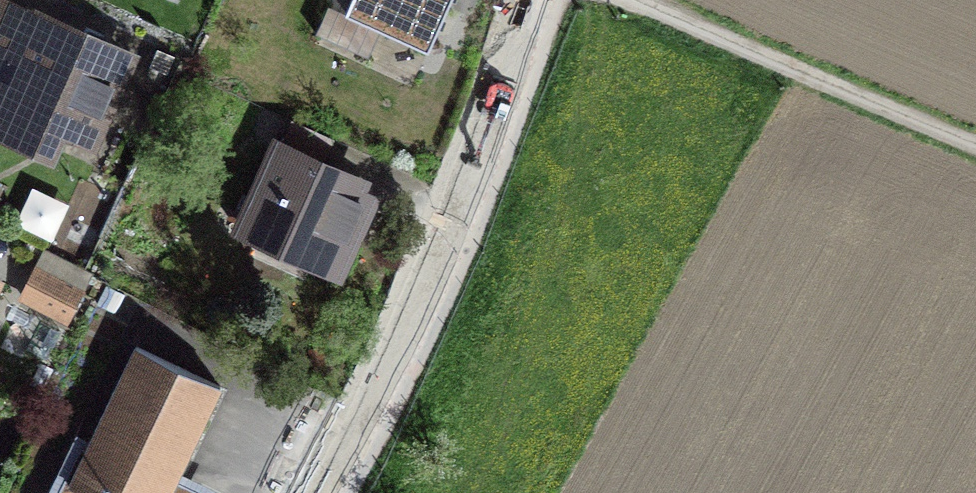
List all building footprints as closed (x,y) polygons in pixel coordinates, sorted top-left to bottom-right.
[(345,13),(429,50),(451,0),(351,0),(345,13)] [(0,12),(0,132),(8,136),(21,107),(90,137),(125,56),(40,19),(37,28),(0,12)] [(359,184),(279,148),(243,227),(323,264),(337,234),(353,241),(370,205),(353,197),(359,184)] [(46,253),(23,297),(67,320),(90,276),(46,253)] [(65,492),(196,492),(197,491),(175,481),(220,388),(136,347),(65,492)]
